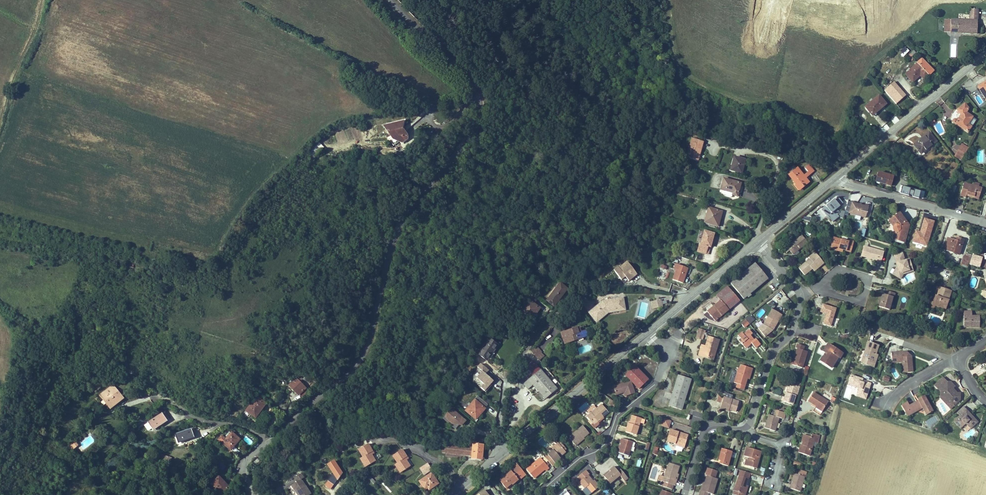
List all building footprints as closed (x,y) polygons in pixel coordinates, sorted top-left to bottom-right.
[(970,19),(944,19),(943,32),(977,33),(977,10),(970,10),(970,19)] [(913,55),(917,60),(923,56),(919,51),(913,55)] [(920,63),(931,75),(935,71),(924,60),(920,63)] [(922,74),(927,79),(931,75),(920,63),(918,64),(919,66),(917,68),(916,67),(908,74),(915,81),(922,74)] [(976,86),(985,102),(985,80),(976,86)] [(894,81),(884,90),(896,104),(906,96),(894,81)] [(873,115),(885,104),(878,95),(865,106),(873,115)] [(969,132),(972,126),(969,124),(973,117),(967,114),(970,109),(966,103),(958,110),(962,115),(958,121),(953,119),(952,121),(969,132)] [(404,121),(383,125),(393,139),(397,136),(402,143),(408,139),(406,136),(407,135),(405,131),(402,131),(401,129),(402,128),(404,121)] [(922,154),(936,143),(929,133),(914,145),(922,154)] [(690,150),(701,154),(703,145),(701,145),(703,140),(694,137),(690,150)] [(318,141),(309,154),(314,157),(322,144),(318,141)] [(956,155),(962,158),(968,149),(961,145),(956,155)] [(730,170),(742,173),(746,159),(734,156),(730,170)] [(806,172),(809,175),(813,172),(808,166),(804,169),(806,172)] [(798,189),(808,181),(805,178),(802,175),(796,168),(788,175),(796,184),(795,185),(798,189)] [(878,182),(889,186),(892,177),(879,172),(878,175),(876,174),(874,179),(878,180),(878,182)] [(730,194),(736,196),(740,182),(723,177),(720,188),(731,192),(730,194)] [(966,195),(977,199),(980,189),(977,188),(977,185),(973,184),(972,187),(962,184),(958,197),(964,199),(966,195)] [(902,186),(900,194),(919,198),(921,190),(902,186)] [(843,202),(839,197),(836,199),(835,199),(827,205),(832,212),(828,215),(833,221),(839,216),(837,214),(839,212),(836,209),(841,205),(840,205),(843,202)] [(866,204),(849,198),(845,209),(867,216),(871,203),(867,202),(866,204)] [(704,220),(716,224),(719,215),(721,216),(722,210),(708,206),(704,220)] [(894,238),(904,242),(910,225),(902,211),(892,218),(896,223),(894,226),(896,229),(897,230),(894,238)] [(911,242),(927,247),(934,221),(923,218),(919,231),(915,230),(911,242)] [(703,230),(701,237),(710,241),(713,233),(703,230)] [(791,254),(807,241),(801,234),(783,251),(785,253),(788,251),(791,254)] [(849,241),(833,236),(830,248),(842,251),(842,249),(851,252),(854,241),(849,239),(849,241)] [(695,250),(704,253),(706,247),(708,247),(710,241),(701,237),(698,244),(697,243),(695,250)] [(959,253),(963,240),(957,238),(956,241),(951,239),(951,241),(946,240),(944,249),(959,253)] [(885,253),(865,247),(862,256),(867,258),(871,257),(871,259),(878,261),(879,256),(883,257),(885,253)] [(904,251),(896,254),(899,261),(900,261),(902,265),(898,266),(896,268),(894,273),(898,276),(902,270),(915,266),(912,257),(907,259),(904,251)] [(798,269),(816,254),(814,252),(808,257),(809,258),(797,268),(798,269)] [(816,254),(798,269),(804,275),(811,269),(817,263),(819,265),(823,262),(816,254)] [(979,265),(981,257),(973,255),(971,263),(979,265)] [(755,256),(732,276),(745,291),(749,288),(750,290),(753,287),(751,285),(769,271),(755,256)] [(637,275),(627,262),(619,269),(617,267),(613,270),(622,280),(626,277),(629,281),(637,275)] [(674,280),(684,283),(688,267),(678,264),(674,280)] [(665,280),(666,266),(659,265),(658,279),(665,280)] [(905,273),(916,269),(915,266),(902,270),(898,276),(902,278),(905,273)] [(721,293),(733,283),(729,279),(717,288),(721,293)] [(733,283),(721,293),(708,304),(716,314),(742,293),(733,283)] [(562,290),(555,285),(546,297),(553,303),(562,290)] [(931,305),(946,309),(952,291),(940,288),(938,296),(934,295),(931,305)] [(878,307),(888,310),(892,298),(894,298),(895,293),(886,290),(884,295),(881,294),(878,307)] [(519,309),(529,316),(534,309),(536,310),(539,306),(528,297),(519,309)] [(609,312),(614,312),(614,310),(618,309),(618,305),(621,305),(621,300),(610,301),(608,303),(606,301),(605,303),(603,302),(589,313),(597,322),(609,312)] [(624,300),(621,300),(621,305),(618,305),(618,309),(614,310),(614,312),(619,312),(619,313),(625,313),(624,300)] [(661,300),(651,302),(652,309),(663,307),(661,300)] [(829,316),(833,313),(836,304),(822,300),(820,308),(825,310),(824,315),(829,316)] [(785,309),(775,304),(767,320),(775,325),(779,316),(781,317),(785,309)] [(829,316),(824,315),(822,320),(831,322),(833,313),(829,316)] [(964,328),(980,328),(980,318),(972,318),(964,318),(964,328)] [(699,329),(705,331),(708,322),(702,320),(699,329)] [(759,342),(764,338),(759,332),(758,333),(754,329),(756,328),(752,323),(746,328),(744,326),(741,329),(744,333),(747,337),(745,339),(749,343),(755,338),(759,342)] [(701,347),(713,351),(715,344),(717,345),(721,331),(710,328),(708,338),(704,337),(701,347)] [(568,343),(581,340),(581,337),(584,336),(583,331),(582,329),(568,332),(568,330),(563,331),(565,339),(567,339),(568,343)] [(479,354),(489,359),(499,343),(489,338),(479,354)] [(796,356),(793,363),(802,365),(806,350),(803,349),(804,343),(797,341),(795,347),(798,348),(796,356)] [(868,341),(863,358),(874,361),(875,356),(873,355),(875,352),(877,352),(880,344),(868,341)] [(539,361),(545,356),(536,346),(530,351),(539,361)] [(820,365),(831,370),(835,364),(831,361),(834,357),(838,359),(839,360),(842,355),(827,347),(822,354),(825,356),(820,365)] [(875,366),(879,354),(877,352),(875,352),(873,355),(875,356),(874,361),(863,358),(862,361),(875,366)] [(901,362),(902,368),(912,367),(910,356),(905,352),(890,353),(891,363),(901,362)] [(545,398),(557,388),(533,359),(526,365),(534,375),(523,383),(528,388),(534,384),(545,398)] [(738,378),(748,381),(752,370),(754,371),(757,362),(745,359),(743,367),(741,366),(738,378)] [(482,372),(486,375),(489,371),(481,363),(477,368),(482,372)] [(626,376),(639,389),(649,379),(636,366),(626,376)] [(670,398),(683,402),(693,372),(680,368),(670,398)] [(491,385),(494,382),(486,375),(482,372),(476,379),(483,385),(480,388),(486,393),(492,386),(491,385)] [(856,395),(866,398),(871,383),(862,380),(863,377),(851,373),(849,382),(859,385),(858,388),(856,395)] [(309,391),(296,378),(290,384),(302,398),(309,391)] [(613,386),(615,394),(622,392),(625,391),(626,395),(633,393),(630,381),(613,386)] [(784,398),(793,401),(796,393),(797,393),(800,383),(792,381),(790,389),(787,389),(784,398)] [(950,405),(953,407),(960,401),(960,394),(953,394),(950,391),(954,388),(949,383),(946,382),(944,384),(940,381),(935,385),(943,393),(940,395),(939,400),(944,404),(946,401),(951,401),(952,403),(950,405)] [(124,398),(113,385),(100,395),(109,406),(113,403),(115,406),(124,398)] [(943,393),(935,385),(933,386),(940,395),(943,393)] [(822,406),(827,399),(812,389),(807,397),(815,402),(822,406)] [(733,404),(739,406),(742,397),(725,392),(722,401),(733,404)] [(483,411),(489,402),(477,394),(467,411),(476,416),(481,410),(483,411)] [(925,415),(932,411),(924,395),(917,399),(918,400),(914,402),(918,409),(921,407),(925,415)] [(257,396),(247,410),(250,413),(251,412),(257,416),(260,412),(266,403),(257,396)] [(904,411),(911,408),(907,401),(900,404),(904,411)] [(588,417),(595,425),(609,412),(603,404),(588,417)] [(911,408),(904,411),(907,417),(914,412),(911,407),(911,408)] [(468,423),(451,409),(443,418),(460,432),(468,423)] [(170,418),(165,411),(148,422),(152,429),(170,418)] [(765,423),(776,427),(779,414),(774,412),(769,411),(765,423)] [(965,411),(953,422),(959,429),(964,425),(969,430),(977,423),(965,411)] [(934,413),(925,424),(931,429),(940,419),(934,413)] [(626,433),(637,435),(642,418),(633,416),(631,423),(629,423),(626,433)] [(663,418),(661,426),(669,428),(671,420),(663,418)] [(569,437),(576,446),(579,444),(579,443),(584,439),(584,437),(589,433),(583,425),(569,437)] [(668,437),(676,440),(676,438),(687,441),(690,431),(671,426),(668,437)] [(194,436),(192,429),(176,434),(178,442),(194,436)] [(226,439),(222,436),(218,440),(231,450),(240,439),(232,432),(226,439)] [(798,449),(809,452),(814,438),(809,436),(810,434),(805,432),(802,442),(800,441),(798,449)] [(374,455),(381,451),(376,442),(379,440),(374,433),(364,439),(369,447),(374,455)] [(473,437),(472,446),(478,446),(478,449),(488,449),(490,436),(487,434),(480,435),(480,438),(473,437)] [(453,435),(452,443),(472,446),(473,437),(453,435)] [(246,436),(243,439),(250,445),(253,442),(246,436)] [(409,461),(416,457),(411,448),(414,446),(410,439),(399,445),(403,452),(409,461)] [(629,457),(634,443),(622,439),(621,443),(622,444),(619,454),(629,457)] [(376,442),(381,451),(384,448),(379,440),(376,442)] [(747,459),(756,462),(761,445),(746,441),(744,450),(749,452),(747,459)] [(720,458),(728,460),(732,446),(722,442),(718,453),(721,454),(720,458)] [(549,454),(550,456),(547,459),(553,467),(556,464),(556,463),(566,456),(565,454),(566,452),(560,446),(560,444),(552,450),(554,450),(549,454)] [(416,457),(420,455),(414,446),(411,448),(416,457)] [(366,449),(371,457),(374,455),(369,447),(366,449)] [(400,454),(406,463),(409,461),(403,452),(400,454)] [(433,453),(425,459),(427,463),(432,461),(436,457),(433,453)] [(432,461),(427,463),(428,465),(438,459),(436,457),(432,461)] [(527,469),(534,478),(544,470),(545,471),(549,468),(541,458),(527,469)] [(334,484),(338,479),(338,480),(344,472),(335,459),(327,464),(333,473),(329,480),(334,484)] [(677,469),(679,462),(670,459),(664,477),(666,478),(664,482),(672,485),(673,480),(676,481),(677,476),(675,476),(677,469)] [(310,467),(308,464),(301,468),(306,475),(300,478),(308,490),(318,484),(308,469),(310,467)] [(433,479),(443,474),(437,464),(424,471),(429,479),(431,478),(433,479)] [(790,485),(800,488),(804,473),(805,473),(807,467),(799,465),(796,470),(794,469),(790,485)] [(610,484),(619,477),(622,482),(627,478),(621,469),(616,473),(612,468),(609,470),(610,472),(604,477),(610,484)] [(512,484),(518,479),(511,470),(500,479),(507,487),(511,483),(512,484)] [(590,492),(598,486),(594,480),(592,481),(589,478),(591,477),(585,470),(577,476),(581,480),(579,481),(584,488),(586,486),(590,492)] [(737,470),(731,490),(744,494),(745,489),(743,488),(745,481),(747,473),(737,470)] [(698,492),(707,494),(709,489),(714,490),(719,474),(708,471),(706,477),(703,487),(701,486),(700,486),(698,492)] [(229,487),(219,477),(212,484),(221,494),(229,487)]
